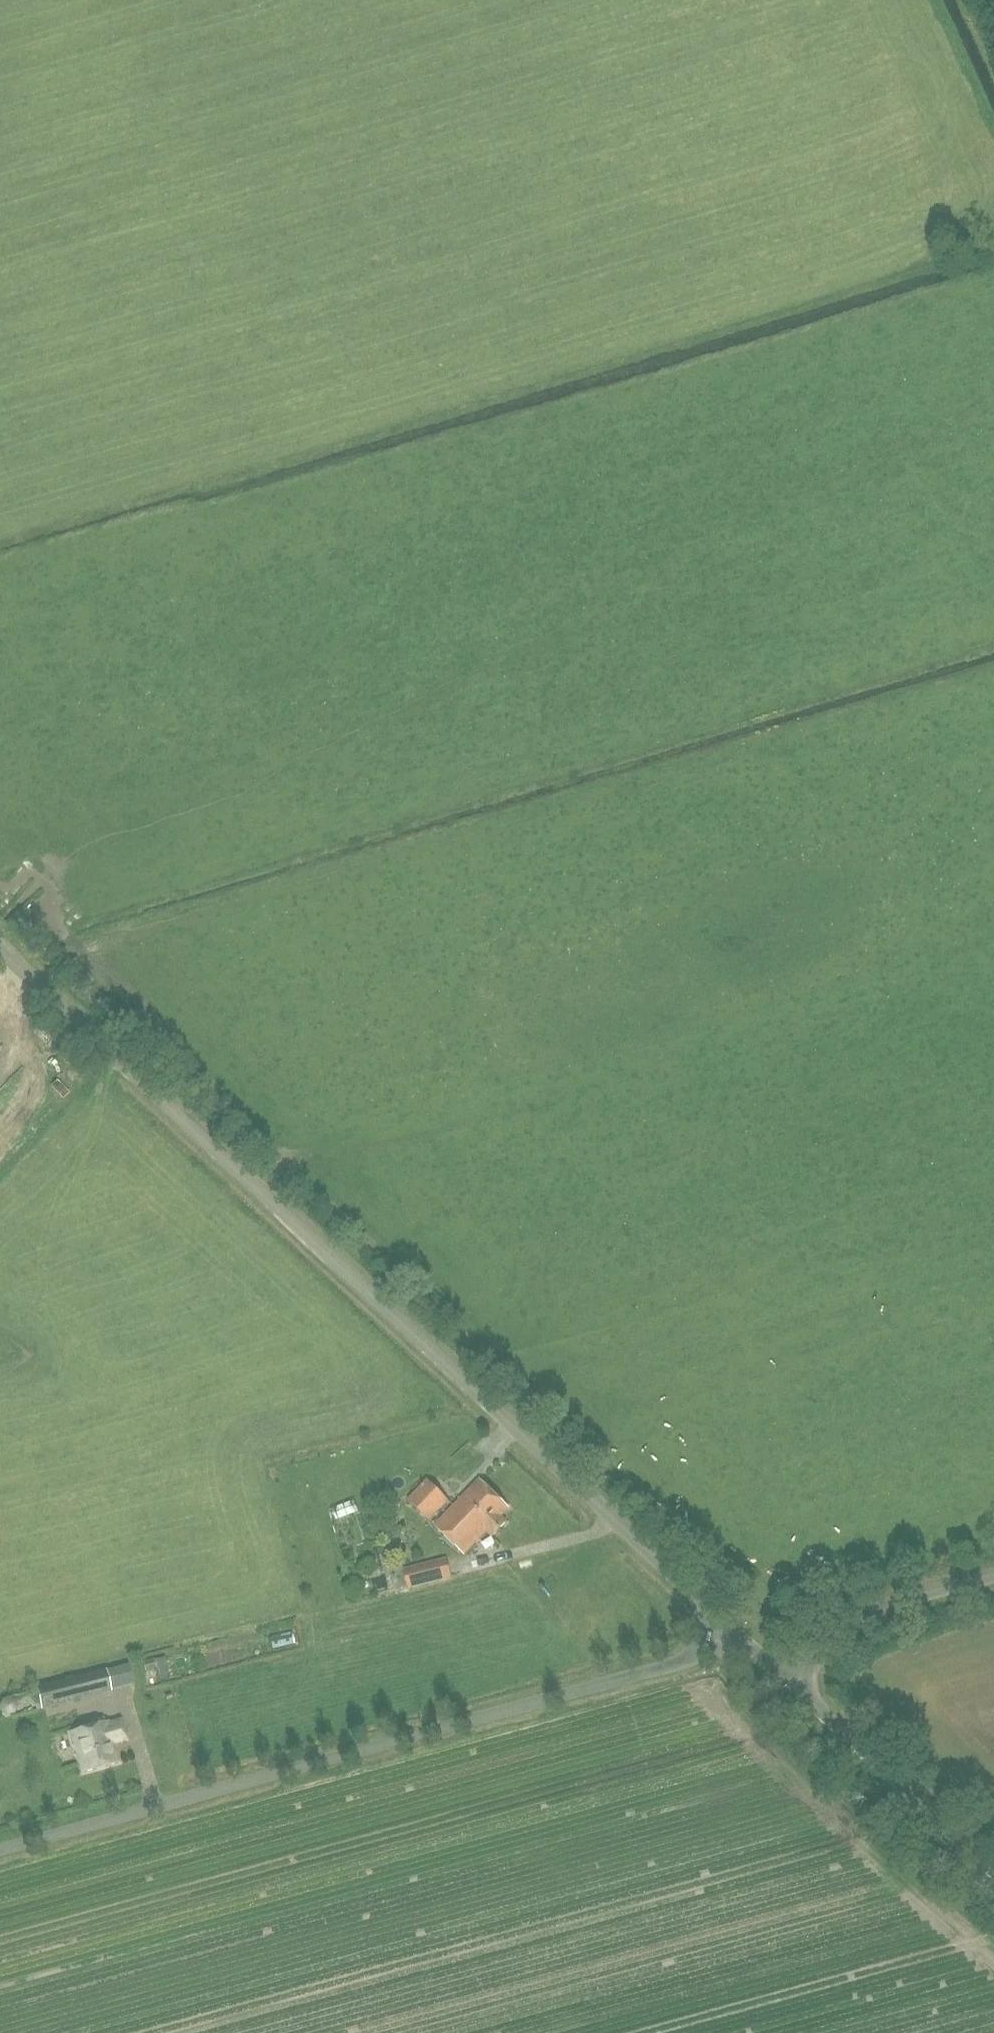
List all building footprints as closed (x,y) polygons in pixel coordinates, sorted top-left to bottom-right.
[(429,1521),(449,1499),(427,1479),(407,1500),(429,1521)] [(493,1536),(507,1521),(501,1515),(509,1507),(479,1479),(434,1526),(464,1554),(487,1530),(493,1536)] [(408,1587),(449,1576),(444,1558),(404,1569),(408,1587)] [(816,1617),(826,1615),(824,1608),(815,1611),(816,1617)] [(133,1668),(115,1670),(117,1686),(135,1684),(133,1668)] [(36,1687),(41,1708),(90,1695),(111,1690),(106,1670),(106,1669),(84,1674),(36,1687)] [(106,1721),(104,1717),(94,1720),(96,1724),(81,1728),(80,1725),(74,1727),(75,1730),(71,1731),(83,1775),(120,1764),(113,1742),(121,1740),(121,1742),(127,1741),(121,1720),(109,1723),(108,1721),(106,1721)]
